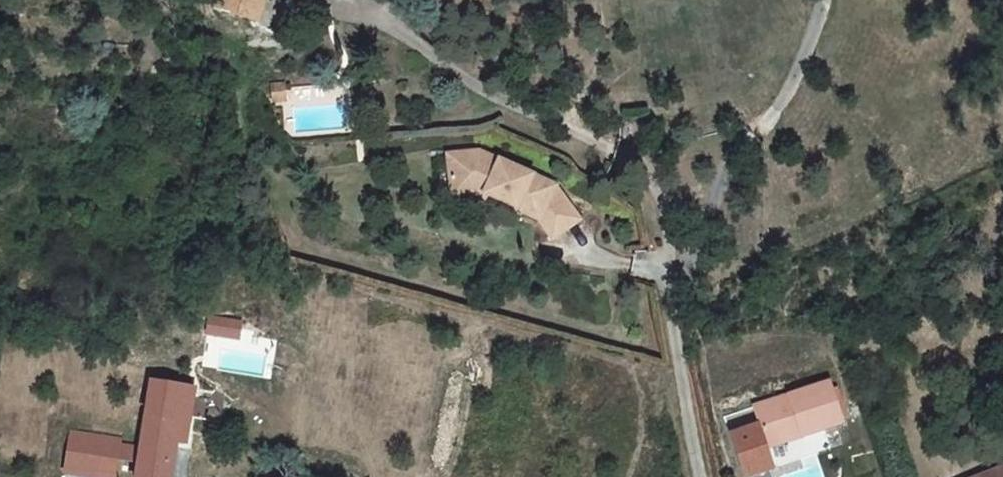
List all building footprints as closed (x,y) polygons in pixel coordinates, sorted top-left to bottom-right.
[(267,0),(226,0),(223,16),(262,23),(267,0)] [(288,61),(274,63),(275,77),(290,76),(288,61)] [(453,148),(456,176),(480,174),(492,180),(489,188),(491,189),(522,204),(523,200),(546,211),(544,216),(557,235),(584,216),(560,182),(485,146),(453,148)] [(480,174),(456,176),(457,191),(477,190),(488,195),(491,189),(489,188),(492,180),(480,174)] [(522,204),(521,205),(544,216),(546,211),(523,200),(522,204)] [(761,411),(730,418),(743,465),(770,458),(763,432),(801,421),(803,426),(842,415),(830,376),(757,395),(761,411)] [(139,476),(168,476),(176,420),(188,423),(193,388),(152,382),(139,476)] [(970,476),(1002,476),(1002,465),(970,476)]
